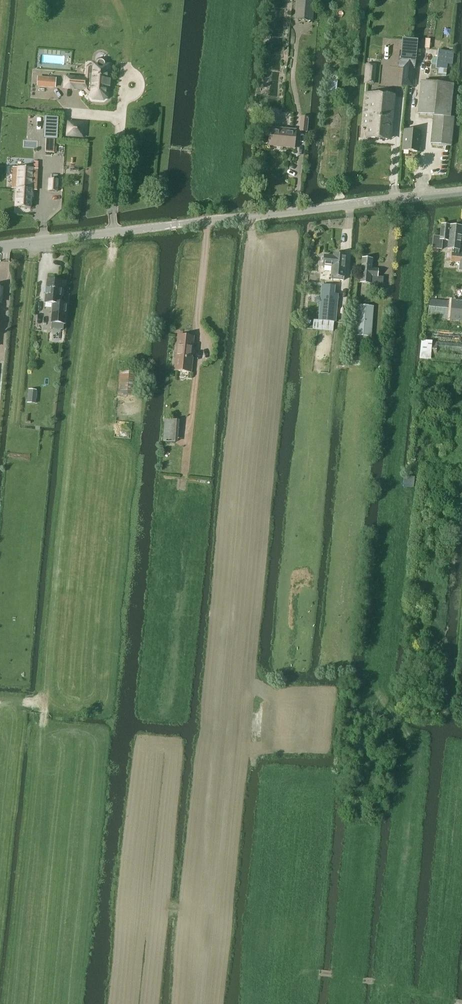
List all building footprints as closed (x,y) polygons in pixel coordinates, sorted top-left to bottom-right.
[(315,0),(296,0),(295,20),(312,22),(315,0)] [(445,75),(446,66),(447,64),(453,65),(454,52),(437,50),(436,57),(432,57),(431,63),(435,63),(435,69),(438,69),(437,74),(445,75)] [(380,51),(378,69),(392,70),(393,52),(380,51)] [(86,76),(85,90),(88,94),(90,94),(90,96),(92,99),(102,100),(106,97),(106,87),(109,87),(110,80),(107,79),(108,65),(105,65),(105,64),(105,63),(104,63),(104,62),(103,61),(102,61),(102,60),(101,60),(100,60),(99,60),(98,61),(97,61),(97,62),(96,62),(96,63),(96,64),(95,64),(92,64),(92,66),(90,66),(87,68),(86,76)] [(365,63),(363,84),(374,85),(376,64),(365,63)] [(328,76),(326,94),(336,95),(338,77),(333,76),(328,76)] [(37,77),(36,87),(55,88),(56,79),(37,77)] [(65,77),(64,88),(73,89),(74,78),(65,77)] [(450,146),(453,118),(449,117),(452,85),(420,82),(417,114),(433,116),(430,144),(450,146)] [(393,98),(385,97),(365,95),(362,128),(367,129),(366,140),(386,142),(387,131),(390,131),(393,98)] [(306,132),(308,118),(301,117),(299,131),(306,132)] [(270,128),(268,146),(294,148),(295,131),(270,128)] [(402,130),(401,150),(418,152),(420,132),(402,130)] [(46,138),(45,152),(54,153),(54,152),(56,152),(56,147),(54,147),(54,139),(46,138)] [(5,182),(5,185),(12,186),(11,189),(16,190),(15,208),(30,208),(31,190),(36,191),(37,169),(38,162),(33,162),(33,169),(13,168),(12,182),(5,182)] [(49,180),(48,191),(57,192),(57,180),(49,180)] [(431,252),(438,253),(438,249),(441,250),(442,240),(443,240),(443,241),(444,241),(444,240),(448,241),(446,261),(459,262),(458,270),(461,270),(461,255),(459,254),(461,227),(441,225),(440,237),(433,236),(432,249),(431,252)] [(324,256),(323,266),(332,267),(330,280),(342,281),(343,277),(345,256),(333,255),(333,257),(324,256)] [(362,259),(360,283),(369,284),(369,289),(382,290),(383,277),(376,277),(377,270),(371,269),(372,260),(362,259)] [(46,281),(44,303),(52,304),(51,323),(65,324),(66,304),(60,304),(61,297),(62,296),(63,292),(61,290),(62,282),(46,281)] [(313,320),(313,330),(317,330),(333,331),(334,322),(336,322),(338,294),(334,293),(334,286),(321,285),(318,320),(313,320)] [(427,319),(451,321),(461,322),(461,303),(452,302),(451,302),(451,298),(429,296),(427,319)] [(355,336),(354,342),(370,344),(371,337),(373,307),(357,306),(355,336)] [(178,336),(174,371),(191,372),(192,358),(191,358),(193,337),(178,336)] [(419,359),(430,360),(430,357),(436,358),(461,360),(461,344),(437,342),(431,341),(421,340),(419,359)] [(354,357),(353,366),(367,367),(368,358),(354,357)] [(118,395),(136,397),(138,372),(120,371),(118,395)] [(28,390),(27,403),(35,404),(36,391),(28,390)] [(162,442),(177,443),(179,421),(164,419),(162,442)]
